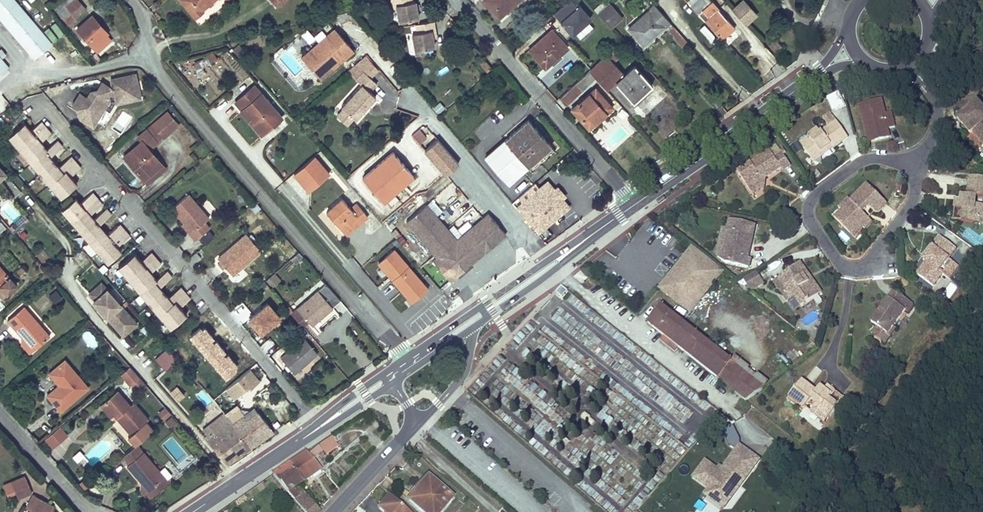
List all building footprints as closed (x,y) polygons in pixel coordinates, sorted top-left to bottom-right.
[(14,0),(0,0),(0,18),(34,59),(52,44),(14,0)] [(54,8),(68,24),(86,9),(78,0),(62,0),(54,8)] [(195,17),(202,11),(201,9),(212,0),(181,0),(195,17)] [(393,8),(396,8),(398,21),(417,18),(414,1),(411,1),(411,0),(391,0),(393,8)] [(503,0),(485,0),(489,5),(493,9),(503,0)] [(516,2),(518,0),(503,0),(493,9),(499,17),(505,12),(516,2)] [(596,27),(575,0),(570,0),(554,12),(577,42),(596,27)] [(711,2),(708,4),(704,0),(690,0),(688,3),(690,6),(698,14),(705,21),(721,39),(722,39),(722,38),(734,27),(734,28),(735,27),(711,2)] [(756,15),(743,0),(732,10),(745,24),(756,15)] [(507,14),(518,5),(516,2),(505,12),(507,14)] [(622,17),(610,3),(598,14),(610,28),(622,17)] [(663,26),(669,21),(655,5),(629,28),(643,45),(663,26)] [(92,15),(77,28),(97,51),(110,40),(106,35),(105,34),(103,36),(100,33),(104,29),(92,15)] [(433,21),(416,24),(417,32),(412,33),(415,50),(424,48),(434,47),(432,38),(431,33),(435,32),(433,21)] [(710,41),(715,37),(705,24),(699,28),(710,41)] [(682,47),(688,42),(672,25),(666,30),(682,47)] [(301,57),(317,75),(350,46),(335,28),(301,57)] [(567,48),(551,30),(529,50),(545,68),(550,63),(560,55),(567,48)] [(775,52),(781,46),(775,40),(769,47),(775,52)] [(350,46),(317,75),(320,79),(353,50),(350,46)] [(205,55),(208,63),(217,59),(213,51),(205,55)] [(366,55),(356,64),(370,77),(377,69),(366,55)] [(553,66),(562,57),(560,55),(550,63),(553,66)] [(633,102),(652,85),(634,65),(624,74),(606,55),(589,71),(595,77),(607,90),(615,83),(633,102)] [(485,60),(480,63),(487,72),(491,68),(485,60)] [(356,64),(347,71),(361,84),(341,106),(343,107),(336,115),(347,124),(353,117),(356,119),(364,110),(363,108),(366,105),(367,106),(376,97),(370,91),(377,84),(370,77),(356,64)] [(565,105),(595,77),(589,71),(559,99),(565,105)] [(105,106),(109,100),(108,94),(114,93),(117,103),(140,98),(138,90),(135,91),(133,83),(137,82),(135,74),(118,78),(121,88),(113,89),(105,85),(103,88),(99,88),(91,90),(87,97),(80,93),(72,106),(83,113),(80,118),(93,126),(97,119),(96,113),(99,107),(105,106)] [(118,78),(111,79),(113,89),(121,88),(118,78)] [(254,85),(235,101),(242,109),(240,111),(248,119),(251,117),(264,132),(282,117),(254,85)] [(588,128),(611,108),(595,89),(572,109),(588,128)] [(833,112),(846,105),(841,94),(827,100),(833,112)] [(895,126),(891,113),(885,115),(882,100),(860,106),(865,128),(872,126),(875,141),(889,137),(887,128),(895,126)] [(977,101),(957,119),(971,134),(973,132),(982,144),(982,108),(977,101)] [(97,119),(105,106),(99,107),(96,113),(97,119)] [(124,156),(144,179),(151,173),(149,171),(160,162),(149,149),(157,142),(156,141),(163,135),(164,137),(178,125),(167,112),(138,137),(142,141),(124,156)] [(251,117),(248,119),(262,135),(264,132),(251,117)] [(496,148),(485,158),(509,184),(528,167),(551,146),(528,120),(505,140),(496,148)] [(505,120),(486,137),(496,148),(505,140),(503,138),(513,129),(505,120)] [(9,137),(61,198),(77,183),(71,176),(81,167),(71,156),(59,167),(50,157),(62,146),(57,140),(47,149),(41,141),(51,133),(41,121),(31,130),(25,122),(9,137)] [(833,148),(848,137),(837,122),(821,133),(818,130),(809,136),(811,139),(809,144),(803,148),(811,158),(831,144),(833,148)] [(424,125),(413,135),(425,149),(423,151),(445,176),(459,164),(434,135),(433,135),(424,125)] [(875,141),(872,126),(865,128),(869,142),(875,141)] [(809,144),(811,139),(809,136),(800,143),(803,148),(809,144)] [(342,142),(336,146),(342,158),(349,155),(342,142)] [(813,162),(833,148),(831,144),(811,158),(813,162)] [(783,171),(791,165),(783,154),(786,152),(783,148),(780,150),(777,145),(738,172),(749,189),(757,184),(762,185),(763,180),(759,175),(764,172),(767,177),(768,177),(781,168),(783,171)] [(551,146),(528,167),(532,172),(555,151),(551,146)] [(362,178),(379,198),(410,171),(393,152),(362,178)] [(309,193),(331,173),(315,155),(293,175),(309,193)] [(165,168),(160,162),(149,171),(151,173),(144,179),(147,183),(165,168)] [(379,198),(382,201),(383,202),(384,201),(413,175),(410,171),(379,198)] [(753,195),(764,188),(766,178),(767,177),(764,172),(759,175),(763,180),(762,185),(757,184),(749,189),(753,195)] [(982,206),(975,205),(976,197),(982,198),(982,179),(969,177),(968,196),(967,201),(961,200),(956,199),(955,209),(964,210),(962,222),(980,224),(982,206)] [(693,189),(700,183),(698,181),(691,186),(693,189)] [(554,190),(550,185),(547,188),(544,184),(516,208),(537,233),(565,209),(562,206),(566,203),(561,198),(558,194),(554,190)] [(878,213),(887,204),(868,185),(861,191),(861,195),(858,195),(851,201),(849,198),(839,208),(841,211),(835,218),(850,234),(862,222),(859,220),(864,214),(863,212),(866,209),(866,207),(870,208),(875,213),(878,213)] [(565,195),(557,187),(554,190),(558,194),(561,198),(565,195)] [(76,198),(62,210),(108,263),(122,251),(117,246),(130,235),(120,224),(107,234),(99,225),(111,214),(106,208),(94,219),(90,214),(103,203),(92,192),(80,203),(76,198)] [(188,194),(172,208),(184,222),(193,231),(190,233),(196,240),(209,228),(204,222),(209,218),(188,194)] [(342,198),(326,212),(342,230),(357,217),(359,219),(365,214),(356,203),(350,208),(342,198)] [(13,224),(20,216),(7,204),(0,212),(13,224)] [(426,204),(406,221),(437,257),(433,261),(439,268),(441,271),(444,274),(450,281),(505,234),(488,213),(457,241),(426,204)] [(357,217),(342,230),(346,235),(367,216),(365,214),(359,219),(357,217)] [(865,229),(872,222),(864,214),(859,220),(862,222),(850,234),(853,237),(863,227),(865,229)] [(8,229),(13,235),(28,222),(23,216),(8,229)] [(751,244),(755,225),(730,220),(728,230),(721,260),(725,263),(749,268),(751,259),(748,258),(750,248),(747,248),(748,244),(751,244)] [(184,222),(182,224),(190,233),(193,231),(184,222)] [(721,260),(728,230),(723,230),(717,257),(721,260)] [(220,261),(218,264),(222,268),(225,266),(232,275),(260,250),(246,234),(218,258),(220,261)] [(939,271),(956,249),(941,237),(926,256),(929,258),(926,262),(917,274),(933,286),(942,274),(949,279),(959,266),(952,261),(942,273),(939,271)] [(690,313),(723,271),(693,247),(660,288),(690,313)] [(395,250),(377,263),(412,304),(429,289),(395,250)] [(119,267),(170,329),(186,314),(180,307),(190,298),(181,287),(168,297),(160,287),(172,276),(167,270),(157,279),(151,272),(161,263),(151,252),(141,261),(135,253),(119,267)] [(84,270),(92,264),(87,257),(79,263),(84,270)] [(439,268),(434,262),(432,263),(442,275),(444,274),(441,271),(439,268)] [(818,296),(804,275),(808,273),(800,262),(773,281),(783,295),(790,291),(794,297),(801,307),(818,296)] [(2,299),(8,293),(7,293),(16,285),(0,267),(0,297),(2,299)] [(20,277),(26,272),(22,268),(16,272),(20,277)] [(275,272),(272,275),(278,282),(281,279),(275,272)] [(762,281),(757,272),(743,279),(749,289),(762,281)] [(822,293),(808,273),(804,275),(818,296),(822,293)] [(272,275),(267,279),(273,286),(278,282),(272,275)] [(750,291),(764,284),(762,281),(749,289),(750,291)] [(326,284),(292,313),(303,325),(309,320),(312,324),(340,300),(326,284)] [(562,297),(567,291),(562,286),(556,292),(562,297)] [(48,295),(54,304),(62,299),(56,290),(48,295)] [(891,300),(897,293),(894,290),(889,298),(891,300)] [(271,299),(264,291),(250,303),(257,311),(271,299)] [(794,297),(790,291),(783,295),(787,301),(794,297)] [(91,306),(107,323),(122,310),(107,293),(91,306)] [(893,326),(905,311),(907,312),(913,304),(897,293),(891,300),(889,298),(871,322),(877,326),(888,334),(893,326)] [(23,338),(23,343),(28,344),(34,350),(50,336),(23,306),(7,320),(23,338)] [(731,361),(662,306),(648,323),(672,342),(678,347),(746,401),(747,401),(764,388),(731,361)] [(122,341),(138,327),(123,311),(107,324),(122,341)] [(885,343),(896,328),(893,326),(888,334),(877,326),(871,333),(885,343)] [(201,327),(188,340),(226,376),(238,363),(201,327)] [(295,345),(280,357),(286,364),(284,365),(288,370),(290,369),(294,374),(318,354),(304,337),(303,338),(298,332),(290,339),(295,345)] [(678,347),(672,342),(669,346),(674,351),(678,347)] [(23,343),(21,344),(29,354),(34,350),(28,344),(23,343)] [(165,371),(178,361),(167,348),(154,358),(165,371)] [(527,350),(523,357),(531,362),(535,356),(527,350)] [(769,382),(735,355),(731,361),(764,388),(769,382)] [(64,360),(51,371),(62,383),(59,385),(47,395),(60,411),(88,387),(64,360)] [(199,363),(191,369),(200,379),(208,373),(199,363)] [(129,366),(121,373),(129,384),(131,383),(138,391),(145,384),(129,366)] [(261,380),(265,377),(255,366),(251,369),(261,380)] [(248,368),(224,390),(235,402),(259,380),(248,368)] [(62,383),(51,371),(49,374),(59,385),(62,383)] [(181,384),(172,392),(171,393),(177,400),(198,382),(191,375),(181,384)] [(181,384),(175,377),(166,385),(172,392),(181,384)] [(839,406),(829,398),(835,391),(828,385),(824,389),(821,394),(816,391),(802,380),(791,394),(798,400),(796,402),(804,408),(805,407),(811,399),(817,403),(814,408),(828,420),(839,406)] [(267,401),(278,392),(273,385),(261,393),(267,401)] [(821,394),(824,389),(820,386),(816,391),(821,394)] [(135,444),(152,429),(145,421),(148,419),(133,402),(130,405),(117,390),(100,404),(111,417),(114,414),(116,412),(118,415),(116,417),(117,417),(130,433),(127,436),(135,444)] [(832,400),(841,405),(845,397),(836,392),(832,400)] [(165,407),(159,412),(165,419),(171,413),(165,407)] [(828,420),(814,408),(811,412),(825,423),(828,420)] [(238,409),(227,416),(251,447),(274,431),(255,409),(244,416),(238,409)] [(227,464),(251,447),(227,416),(225,414),(203,430),(208,436),(205,438),(227,464)] [(604,415),(601,421),(611,427),(615,421),(604,415)] [(172,416),(165,422),(170,428),(177,422),(172,416)] [(43,440),(52,450),(69,435),(60,426),(43,440)] [(327,453),(338,446),(332,437),(321,444),(309,454),(313,459),(323,451),(325,450),(327,453)] [(694,445),(688,440),(683,445),(689,449),(694,445)] [(150,498),(168,482),(142,452),(135,444),(122,455),(129,463),(127,465),(143,484),(143,488),(141,490),(149,499),(150,498)] [(707,489),(703,495),(727,510),(761,459),(739,444),(722,469),(705,458),(691,478),(707,489)] [(321,468),(313,459),(309,454),(307,451),(290,463),(303,481),(321,468)] [(303,481),(290,463),(273,474),(288,492),(292,489),(297,485),(303,481)] [(25,476),(11,482),(18,498),(32,492),(25,476)] [(452,498),(428,477),(409,500),(423,511),(440,511),(452,498)] [(298,496),(292,489),(288,492),(294,500),(298,496)] [(303,492),(298,496),(294,500),(305,511),(318,511),(319,511),(303,492)] [(26,507),(34,511),(44,511),(45,510),(48,503),(49,502),(33,494),(26,507)] [(390,494),(379,506),(386,511),(410,511),(390,494)]
